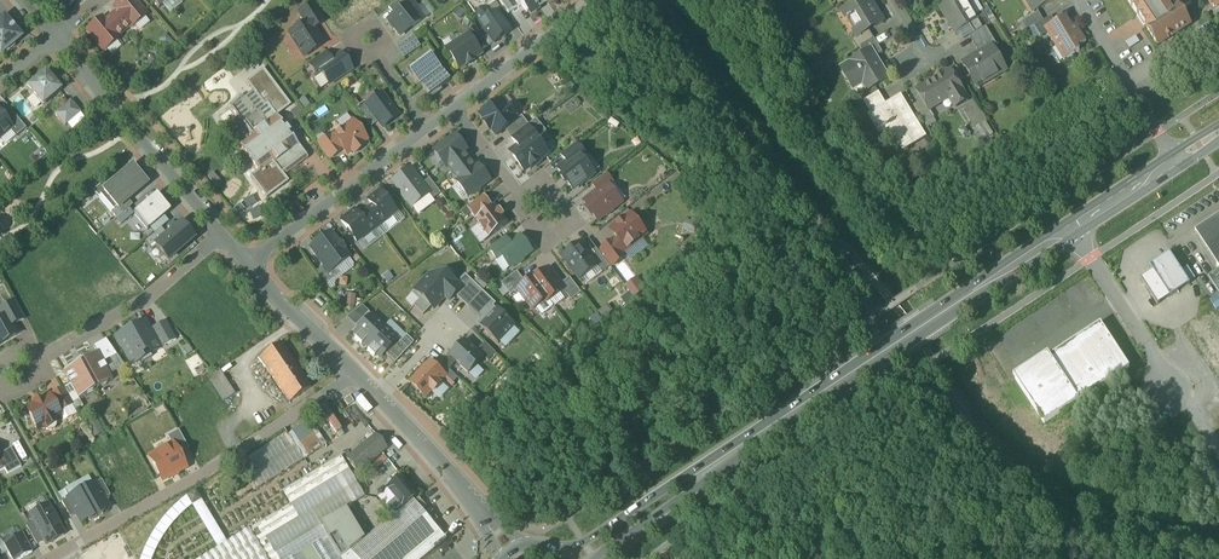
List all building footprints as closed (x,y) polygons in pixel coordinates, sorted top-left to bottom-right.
[(132,0),(124,0),(114,8),(117,12),(130,27),(132,28),(146,17),(144,14),(144,12),(139,7),(137,6),(132,0)] [(159,9),(169,0),(151,0),(159,9)] [(389,9),(395,16),(412,3),(409,0),(399,0),(389,9)] [(495,0),(477,0),(469,6),(488,34),(495,44),(512,32),(498,12),(502,10),(495,0)] [(509,15),(522,6),(518,0),(499,0),(509,15)] [(522,6),(527,13),(547,0),(518,0),(522,6)] [(842,12),(858,38),(858,39),(869,32),(884,23),(870,0),(861,0),(842,12)] [(940,7),(946,18),(947,18),(956,32),(955,33),(955,34),(969,25),(977,20),(975,17),(965,0),(952,0),(940,7)] [(1035,13),(1056,0),(1027,0),(1035,13)] [(1139,16),(1140,15),(1146,26),(1145,26),(1158,46),(1191,25),(1179,5),(1171,10),(1165,0),(1128,0),(1139,16)] [(1212,8),(1213,8),(1214,9),(1218,6),(1218,0),(1207,0),(1212,8)] [(395,16),(388,21),(401,37),(412,27),(413,28),(422,21),(416,14),(419,11),(412,3),(395,16)] [(324,23),(313,4),(299,13),(306,25),(310,22),(314,29),(324,23)] [(130,27),(117,12),(111,17),(124,32),(130,27)] [(983,12),(975,17),(977,20),(969,25),(975,35),(986,28),(990,25),(983,12)] [(1039,13),(1023,23),(1028,31),(1035,27),(1044,21),(1039,13)] [(124,32),(111,17),(104,23),(117,38),(124,32)] [(1044,21),(1035,27),(1041,37),(1047,33),(1045,30),(1056,23),(1052,17),(1044,21)] [(1056,23),(1045,30),(1047,33),(1056,49),(1060,46),(1068,59),(1080,52),(1078,48),(1087,43),(1076,25),(1072,28),(1066,17),(1056,23)] [(4,19),(0,22),(0,53),(1,55),(20,38),(4,19)] [(104,23),(102,19),(88,31),(96,41),(96,43),(101,49),(103,49),(105,51),(119,39),(117,38),(104,23)] [(306,25),(290,35),(305,57),(323,46),(318,38),(319,36),(314,29),(310,22),(306,25)] [(482,37),(477,28),(468,35),(469,36),(470,35),(481,52),(489,47),(482,37)] [(975,35),(970,38),(977,50),(994,40),(986,28),(975,35)] [(869,32),(858,39),(858,38),(852,41),(858,50),(860,48),(874,40),(869,32)] [(495,44),(488,34),(482,37),(489,47),(489,48),(495,44)] [(469,36),(448,50),(461,69),(482,55),(481,52),(470,35),(469,36)] [(414,37),(398,48),(405,59),(421,48),(414,37)] [(874,40),(860,48),(864,55),(872,51),(876,58),(883,54),(874,40)] [(992,48),(964,65),(978,88),(1006,71),(992,48)] [(864,55),(860,58),(861,60),(844,70),(854,88),(862,83),(867,92),(889,79),(876,58),(872,51),(864,55)] [(325,53),(308,65),(315,74),(319,71),(331,62),(325,53)] [(331,62),(319,71),(329,86),(352,71),(341,55),(331,62)] [(443,69),(433,56),(411,73),(430,98),(452,81),(444,72),(442,70),(443,69)] [(62,91),(46,72),(26,88),(43,107),(62,91)] [(951,72),(918,92),(923,101),(929,111),(930,111),(946,101),(944,98),(950,95),(957,107),(968,101),(951,72)] [(282,124),(268,106),(266,103),(264,105),(254,91),(231,108),(252,137),(240,147),(259,172),(262,169),(271,162),(283,178),(308,158),(292,137),(291,138),(288,135),(291,133),(286,127),(283,129),(281,125),(282,124)] [(879,93),(864,103),(872,116),(887,107),(879,93)] [(398,117),(381,95),(367,106),(366,107),(370,112),(383,129),(398,117)] [(887,107),(872,116),(881,131),(884,130),(885,131),(888,129),(888,127),(890,126),(905,150),(924,138),(901,99),(887,107)] [(71,101),(55,115),(65,127),(81,114),(71,101)] [(502,101),(482,116),(486,120),(484,122),(491,132),(494,131),(498,136),(506,131),(518,122),(517,121),(514,117),(516,115),(510,107),(508,109),(502,101)] [(929,111),(923,101),(914,107),(925,125),(935,119),(930,111),(929,111)] [(364,103),(356,109),(363,117),(370,112),(366,107),(367,106),(364,103)] [(26,129),(12,113),(4,120),(12,129),(11,129),(18,137),(26,129)] [(0,115),(0,139),(11,129),(12,129),(4,120),(0,115)] [(518,122),(506,131),(512,139),(529,126),(522,117),(517,121),(518,122)] [(529,126),(512,139),(518,148),(535,135),(538,140),(547,133),(537,120),(529,126)] [(367,140),(353,123),(332,139),(341,152),(343,150),(347,155),(352,151),(355,155),(364,148),(361,145),(367,140)] [(98,126),(92,130),(97,136),(102,131),(98,126)] [(518,148),(511,153),(525,173),(549,154),(538,140),(535,135),(518,148)] [(332,139),(329,136),(319,144),(320,145),(318,146),(328,160),(330,159),(330,160),(341,152),(332,139)] [(457,136),(446,144),(443,144),(439,147),(439,150),(435,153),(446,167),(448,165),(464,154),(463,152),(463,149),(465,147),(457,136)] [(578,144),(561,156),(567,164),(580,155),(584,152),(578,144)] [(464,154),(448,165),(454,173),(470,161),(464,154)] [(567,164),(559,170),(564,177),(562,179),(567,185),(569,184),(574,191),(585,182),(586,183),(592,178),(592,176),(588,169),(588,166),(580,155),(567,164)] [(470,161),(454,173),(460,181),(476,169),(470,161)] [(589,164),(594,176),(601,173),(596,161),(589,164)] [(147,184),(133,167),(114,184),(105,191),(104,192),(104,193),(109,199),(107,201),(107,202),(110,199),(117,208),(118,209),(119,208),(128,200),(147,184)] [(423,184),(412,169),(394,183),(412,208),(430,195),(430,194),(423,184)] [(460,181),(458,183),(469,197),(473,194),(474,195),(479,191),(480,189),(491,181),(482,170),(480,171),(477,171),(476,169),(460,181)] [(607,175),(593,185),(598,192),(608,184),(610,186),(614,184),(607,175)] [(109,178),(100,186),(105,191),(114,184),(109,178)] [(442,195),(430,179),(423,184),(430,194),(430,195),(434,200),(442,195)] [(598,192),(584,202),(589,208),(587,210),(592,217),(594,216),(599,222),(606,216),(607,217),(613,212),(613,211),(623,204),(622,202),(626,199),(619,191),(615,194),(610,186),(608,184),(598,192)] [(100,186),(93,191),(99,198),(104,193),(104,192),(105,191),(100,186)] [(388,200),(382,191),(368,202),(373,208),(385,223),(392,218),(393,215),(397,211),(394,208),(394,206),(390,200),(388,200)] [(156,194),(133,214),(134,215),(147,230),(170,211),(156,194)] [(133,206),(128,200),(119,208),(123,213),(123,214),(133,206)] [(483,215),(475,203),(468,208),(468,209),(476,219),(476,220),(483,215)] [(476,220),(477,221),(480,225),(479,226),(485,234),(486,233),(490,238),(489,238),(490,239),(509,224),(509,223),(508,223),(504,217),(505,216),(500,210),(499,211),(496,207),(496,206),(495,206),(483,215),(476,220)] [(117,208),(111,213),(117,219),(123,213),(119,208),(118,209),(117,208)] [(385,223),(373,208),(366,213),(378,229),(385,223)] [(359,218),(355,212),(341,222),(348,231),(347,232),(352,238),(354,239),(356,242),(361,239),(364,239),(371,234),(359,218)] [(378,229),(366,213),(359,218),(371,234),(378,229)] [(632,215),(611,231),(618,241),(614,244),(621,253),(625,250),(626,251),(634,245),(643,239),(647,236),(645,233),(638,224),(632,215)] [(1195,231),(1218,267),(1218,215),(1195,231)] [(164,234),(160,229),(147,241),(165,263),(194,239),(179,221),(164,234)] [(649,230),(642,221),(638,224),(645,233),(649,230)] [(514,231),(507,237),(511,242),(518,236),(514,231)] [(330,234),(311,248),(317,257),(316,258),(322,265),(323,264),(325,266),(330,273),(335,269),(349,259),(344,252),(345,251),(339,243),(338,244),(330,234)] [(506,237),(490,250),(496,258),(500,255),(500,254),(512,245),(506,237)] [(512,245),(500,254),(500,255),(511,269),(516,265),(517,265),(522,261),(523,259),(532,252),(521,238),(512,245)] [(643,239),(634,245),(636,247),(644,241),(643,239)] [(600,254),(592,242),(585,247),(594,259),(600,254)] [(582,243),(564,257),(581,280),(598,267),(599,266),(594,259),(585,247),(582,243)] [(614,244),(614,243),(602,251),(603,252),(600,254),(611,268),(613,266),(614,267),(625,258),(621,253),(614,244)] [(600,254),(594,259),(599,266),(598,267),(603,274),(611,268),(600,254)] [(1189,286),(1170,255),(1151,266),(1170,297),(1189,286)] [(330,273),(325,266),(317,272),(326,285),(339,275),(335,269),(330,273)] [(549,270),(539,278),(537,276),(533,279),(550,301),(564,291),(565,290),(561,285),(549,270)] [(1209,277),(1218,293),(1218,270),(1209,277)] [(518,272),(502,284),(512,296),(519,291),(519,290),(526,284),(518,272)] [(483,292),(466,275),(458,284),(462,288),(455,295),(468,308),(483,292)] [(444,284),(438,278),(426,278),(414,291),(433,309),(446,297),(450,301),(455,295),(462,288),(458,284),(451,277),(444,284)] [(570,278),(561,285),(565,290),(564,291),(572,301),(582,294),(570,278)] [(526,284),(519,290),(519,291),(534,310),(545,302),(546,304),(550,301),(533,279),(526,284)] [(353,307),(355,295),(348,294),(346,306),(353,307)] [(0,310),(0,315),(2,319),(8,316),(14,326),(24,320),(25,320),(15,302),(14,302),(0,310)] [(355,327),(369,314),(361,305),(347,318),(355,327)] [(481,324),(498,340),(515,323),(498,306),(481,324)] [(0,321),(0,345),(19,335),(14,326),(8,316),(2,319),(0,321)] [(383,327),(371,316),(354,333),(357,336),(354,339),(361,345),(363,343),(366,346),(383,327)] [(165,321),(151,329),(158,341),(161,348),(176,340),(165,321)] [(127,333),(118,338),(132,364),(141,359),(142,362),(152,357),(146,347),(158,341),(151,330),(149,331),(145,323),(136,328),(135,328),(136,330),(128,334),(127,333)] [(1101,324),(1050,357),(1048,355),(1013,377),(1045,425),(1130,369),(1101,324)] [(383,327),(366,346),(369,349),(367,351),(374,357),(377,354),(380,358),(397,340),(383,327)] [(485,358),(466,339),(450,356),(469,374),(485,358)] [(117,356),(106,340),(94,347),(97,353),(98,353),(103,363),(117,356)] [(281,344),(259,359),(289,403),(311,388),(281,344)] [(97,353),(82,361),(83,363),(79,364),(79,363),(64,372),(71,385),(79,399),(94,391),(93,390),(97,388),(98,389),(113,380),(103,363),(98,353),(97,353)] [(417,376),(411,383),(426,397),(432,390),(434,391),(441,384),(439,383),(446,376),(431,361),(422,370),(417,375),(417,376)] [(234,395),(218,371),(208,377),(224,402),(234,395)] [(71,385),(64,389),(72,405),(76,412),(83,408),(79,399),(71,385)] [(64,389),(50,397),(57,409),(59,407),(61,411),(72,405),(64,389)] [(50,396),(42,400),(42,399),(33,404),(34,405),(26,409),(38,430),(45,427),(46,430),(49,431),(52,432),(55,430),(57,427),(57,424),(55,421),(61,417),(57,409),(50,397),(50,396)] [(350,397),(344,401),(348,407),(354,403),(350,397)] [(319,410),(334,433),(339,430),(324,407),(319,410)] [(87,426),(93,437),(103,431),(97,420),(87,426)] [(307,421),(236,463),(252,489),(323,448),(307,421)] [(376,435),(347,459),(358,472),(387,448),(376,435)] [(173,444),(149,457),(162,481),(186,468),(173,444)] [(257,525),(265,539),(231,558),(293,558),(327,538),(331,535),(323,522),(364,497),(340,457),(282,492),(290,505),(257,525)] [(18,461),(5,468),(5,469),(8,475),(21,467),(18,461)] [(402,477),(394,484),(392,481),(391,481),(390,481),(389,481),(388,481),(387,482),(387,484),(387,485),(389,488),(381,494),(380,492),(378,494),(387,505),(394,514),(395,514),(413,499),(417,496),(402,477)] [(99,516),(112,508),(96,479),(82,487),(99,516)] [(82,487),(65,497),(82,526),(99,516),(82,487)] [(384,522),(385,523),(354,548),(351,550),(342,558),(343,558),(425,558),(430,555),(424,547),(441,533),(413,499),(395,514),(394,514),(384,522)] [(30,514),(47,545),(66,534),(49,503),(30,514)] [(361,539),(349,524),(337,533),(351,550),(354,548),(352,546),(361,539)] [(32,553),(22,534),(3,544),(11,558),(21,558),(32,553)] [(293,558),(343,558),(342,558),(340,558),(327,538),(293,558)]
